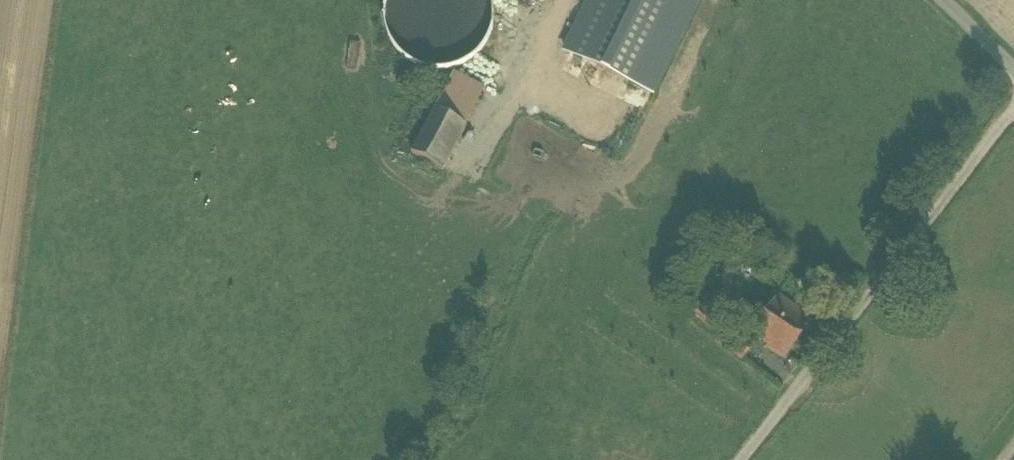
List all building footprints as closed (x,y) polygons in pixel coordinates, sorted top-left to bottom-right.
[(386,2),(388,35),(409,62),(442,70),(473,59),(492,30),(491,0),(387,0),(386,2)] [(564,52),(654,97),(702,0),(590,0),(564,52)] [(455,74),(449,85),(480,102),(486,90),(455,74)] [(449,85),(436,110),(467,127),(480,102),(449,85)] [(412,154),(443,171),(467,127),(436,110),(412,154)] [(762,343),(787,305),(777,298),(762,319),(748,310),(737,327),(762,343)] [(787,305),(773,327),(762,343),(788,361),(813,323),(787,305)]
